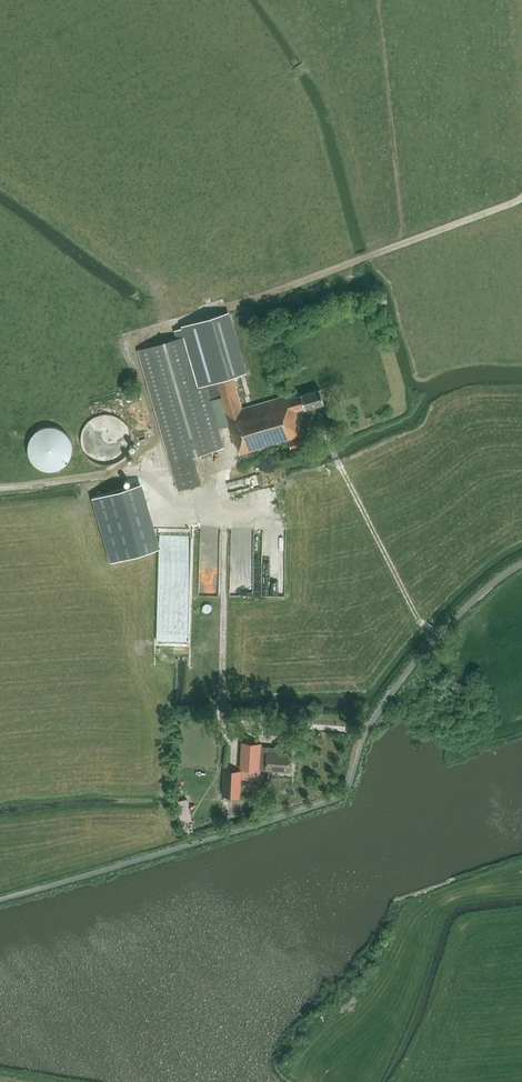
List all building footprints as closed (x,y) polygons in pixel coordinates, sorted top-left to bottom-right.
[(325,403),(320,389),(292,397),(291,394),(242,408),(233,376),(246,373),(229,314),(174,330),(177,338),(138,349),(178,490),(201,483),(193,457),(224,448),(219,429),(229,425),(235,444),(237,444),(240,455),(289,440),(291,450),(306,446),(296,411),(305,408),(325,403)] [(106,414),(103,414),(99,415),(96,416),(93,417),(90,419),(88,422),(85,424),(84,427),(82,430),(81,434),(81,437),(81,440),(81,444),(82,447),(83,450),(85,453),(87,456),(90,458),(92,460),(95,462),(99,463),(102,464),(105,464),(109,464),(112,463),(115,462),(119,461),(121,459),(124,456),(126,454),(128,451),(129,448),(130,444),(131,441),(131,438),(131,434),(130,431),(128,428),(127,425),(124,422),(122,420),(119,418),(116,416),(113,415),(110,414),(106,414)] [(36,466),(43,470),(49,471),(56,470),(65,465),(71,455),(72,447),(70,441),(67,435),(60,428),(51,426),(44,427),(36,430),(30,436),(26,444),(27,450),(30,460),(36,466)] [(259,473),(229,479),(231,492),(261,486),(259,473)] [(142,483),(92,498),(98,519),(148,505),(142,483)] [(290,772),(292,752),(278,752),(279,747),(261,746),(261,743),(242,742),(240,768),(259,770),(259,768),(265,769),(265,770),(290,772)] [(240,796),(241,771),(224,770),(222,796),(240,796)] [(179,797),(182,820),(192,818),(190,796),(179,797)]
